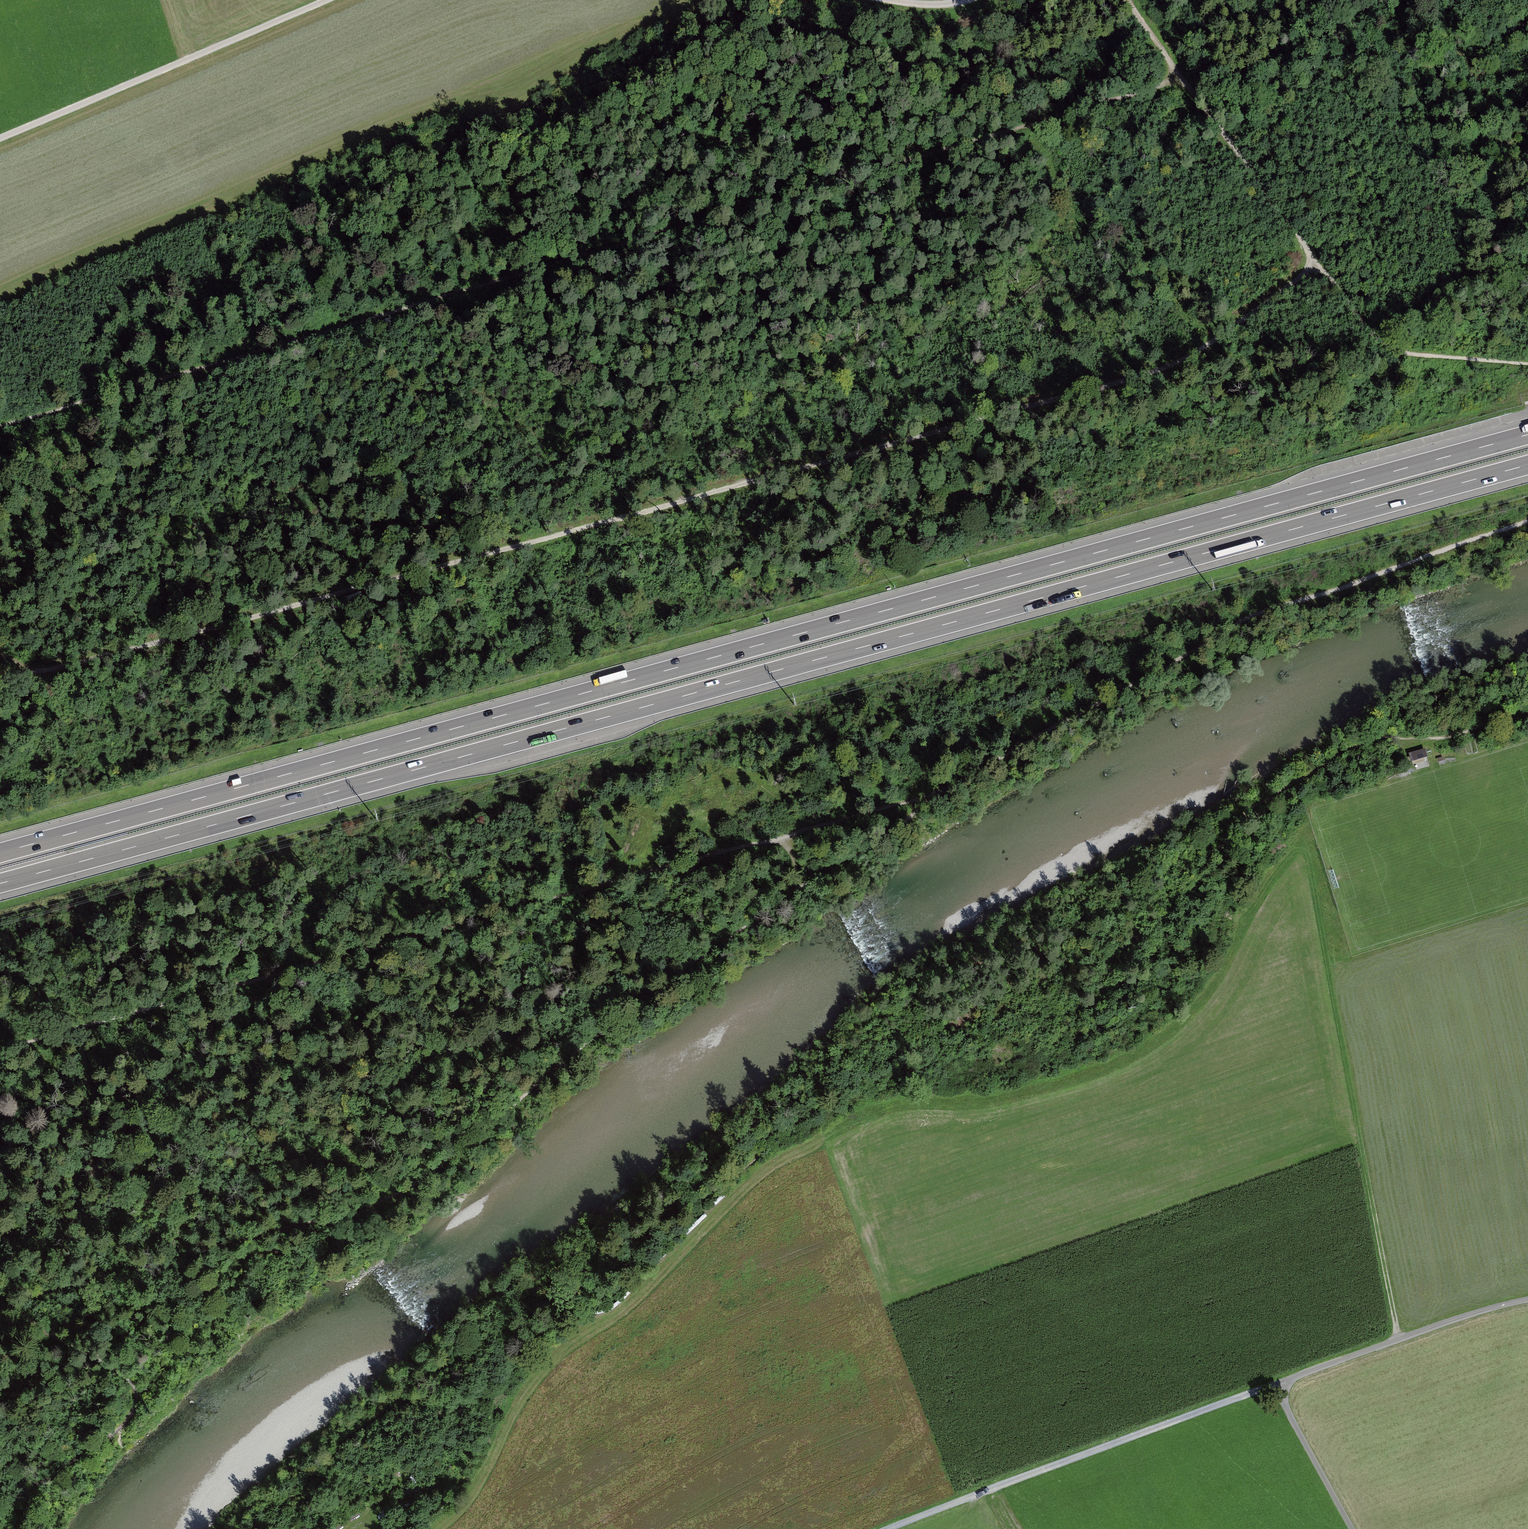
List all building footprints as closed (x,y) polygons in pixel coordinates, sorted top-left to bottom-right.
[(1425,748),(1408,753),(1411,761),(1428,756),(1425,748)]
